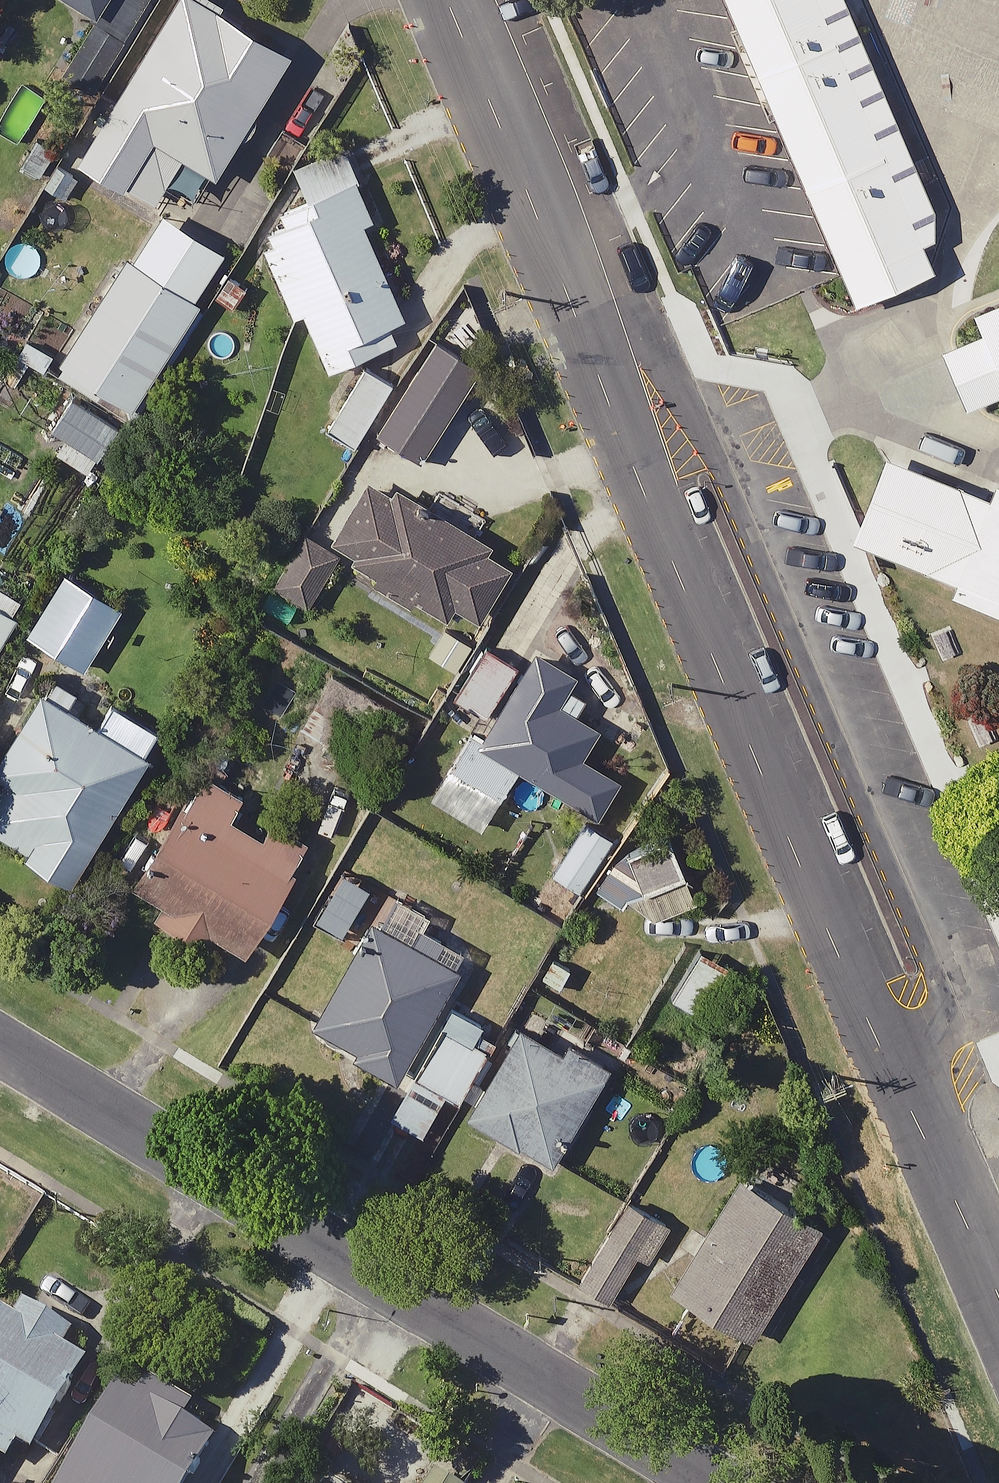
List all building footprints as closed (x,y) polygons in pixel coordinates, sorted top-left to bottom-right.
[(99,25),(115,0),(60,0),(99,25)] [(199,0),(193,0),(87,170),(130,197),(162,147),(225,186),(301,64),(199,0)] [(808,0),(676,0),(673,2),(815,335),(911,294),(886,236),(905,227),(808,0)] [(889,16),(928,0),(882,0),(889,16)] [(959,130),(907,244),(975,277),(974,296),(942,299),(917,315),(905,345),(911,365),(928,385),(959,389),(983,380),(998,374),(998,148),(959,130)] [(382,224),(349,151),(300,173),(312,199),(282,227),(268,247),(303,323),(310,320),(336,377),(420,339),(370,229),(382,224)] [(90,183),(62,161),(42,188),(69,209),(90,183)] [(233,262),(171,219),(63,375),(134,424),(210,314),(201,308),(233,262)] [(128,432),(79,400),(53,439),(102,472),(128,432)] [(808,555),(917,600),(909,619),(998,656),(998,501),(945,478),(930,513),(841,477),(808,555)] [(519,571),(380,487),(340,554),(480,638),(519,571)] [(342,558),(307,537),(274,593),(309,614),(342,558)] [(0,610),(0,664),(24,623),(0,610)] [(582,686),(542,661),(490,741),(481,735),(438,803),(489,835),(528,774),(603,822),(625,788),(587,764),(605,736),(566,712),(582,686)] [(49,913),(100,943),(119,955),(147,908),(130,898),(140,881),(101,858),(156,765),(49,702),(2,781),(10,786),(0,802),(0,838),(37,860),(34,865),(66,884),(49,913)] [(159,929),(224,965),(233,948),(258,962),(312,863),(237,822),(248,803),(212,784),(150,896),(171,907),(159,929)] [(620,844),(594,826),(559,877),(585,895),(620,844)] [(418,952),(439,914),(389,887),(369,923),(381,930),(360,967),(320,1036),(404,1085),(411,1071),(465,1102),(493,1055),(477,1046),(487,1028),(450,1006),(465,980),(418,952)] [(731,1037),(764,985),(712,952),(680,1005),(731,1037)] [(611,1079),(528,1035),(479,1127),(562,1171),(611,1079)] [(833,1239),(748,1186),(679,1297),(763,1350),(833,1239)] [(28,1312),(22,1325),(0,1314),(0,1470),(9,1453),(42,1471),(96,1369),(70,1355),(78,1339),(28,1312)] [(137,1382),(74,1482),(201,1482),(220,1452),(185,1430),(193,1417),(137,1382)]
